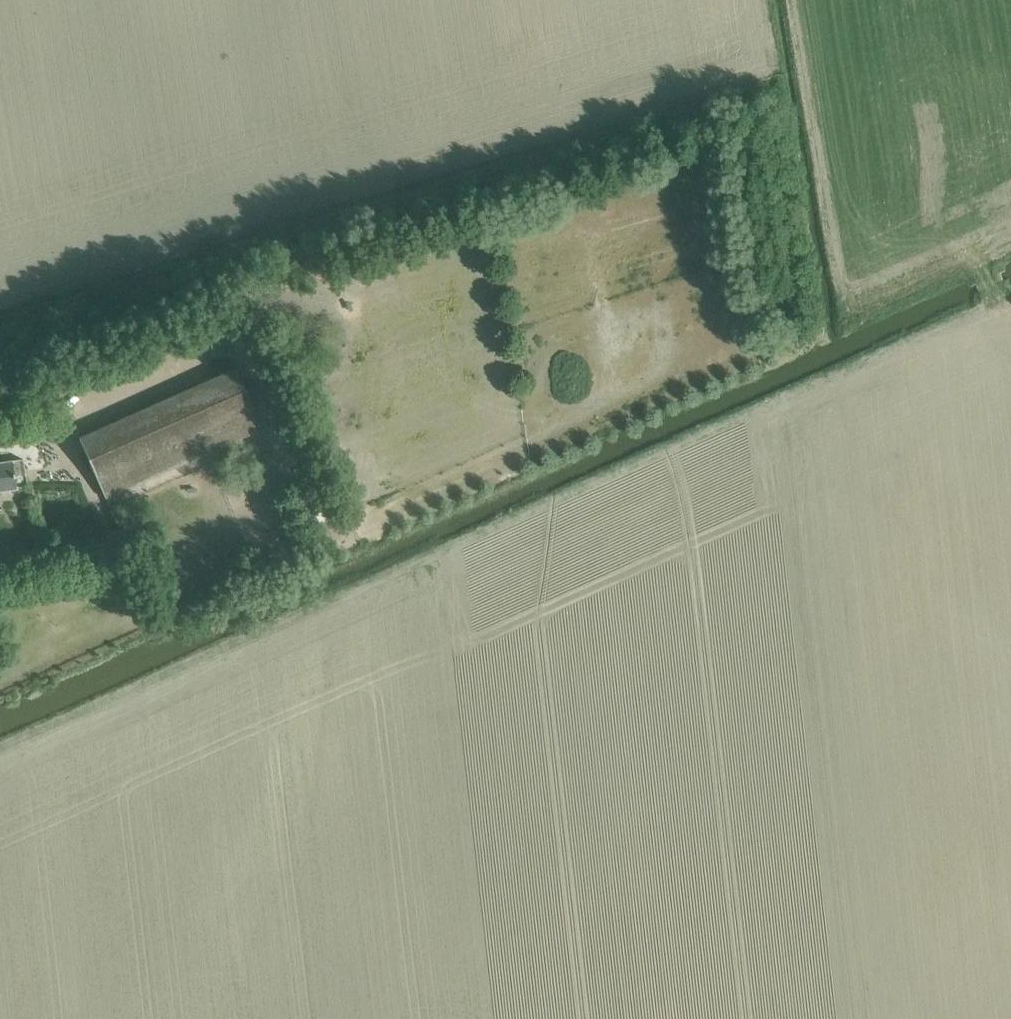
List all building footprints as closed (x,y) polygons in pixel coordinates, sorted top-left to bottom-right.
[(78,438),(104,498),(260,429),(233,369),(78,438)] [(26,485),(22,458),(0,462),(0,489),(26,485)]
